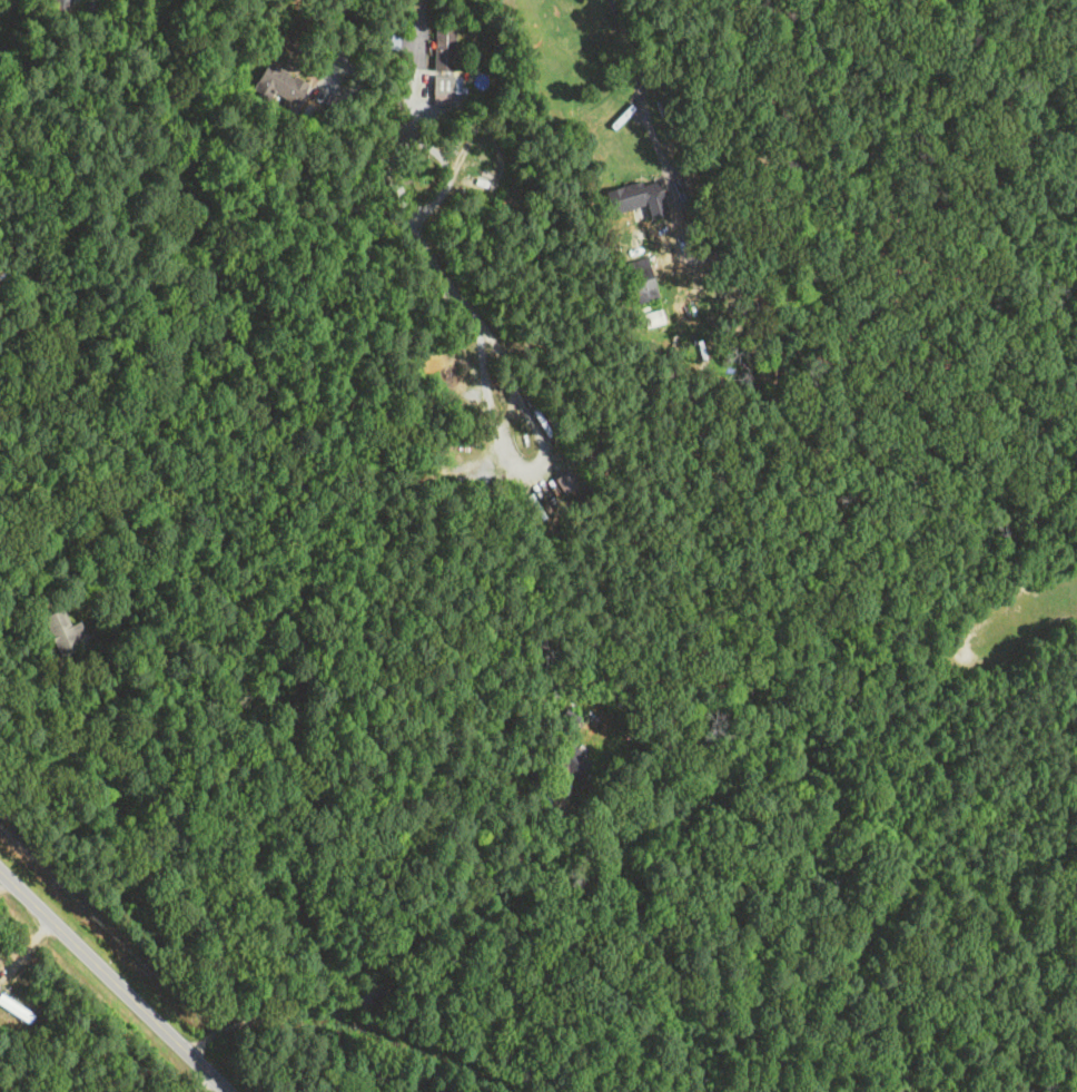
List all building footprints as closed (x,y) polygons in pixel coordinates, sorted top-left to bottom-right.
[(435,71),(454,71),(454,28),(435,28),(435,71)] [(308,81),(265,62),(252,91),(296,110),(308,81)] [(458,77),(439,77),(439,93),(458,93),(458,77)] [(605,191),(611,214),(646,205),(650,219),(668,214),(658,177),(605,191)] [(626,262),(640,303),(660,296),(645,256),(626,262)] [(12,284),(4,263),(0,264),(0,289),(12,284)] [(81,649),(78,641),(86,638),(80,622),(70,627),(63,609),(42,618),(59,658),(81,649)] [(556,766),(579,783),(594,762),(571,745),(556,766)] [(35,1014),(1,993),(0,995),(0,1007),(29,1025),(35,1014)]
